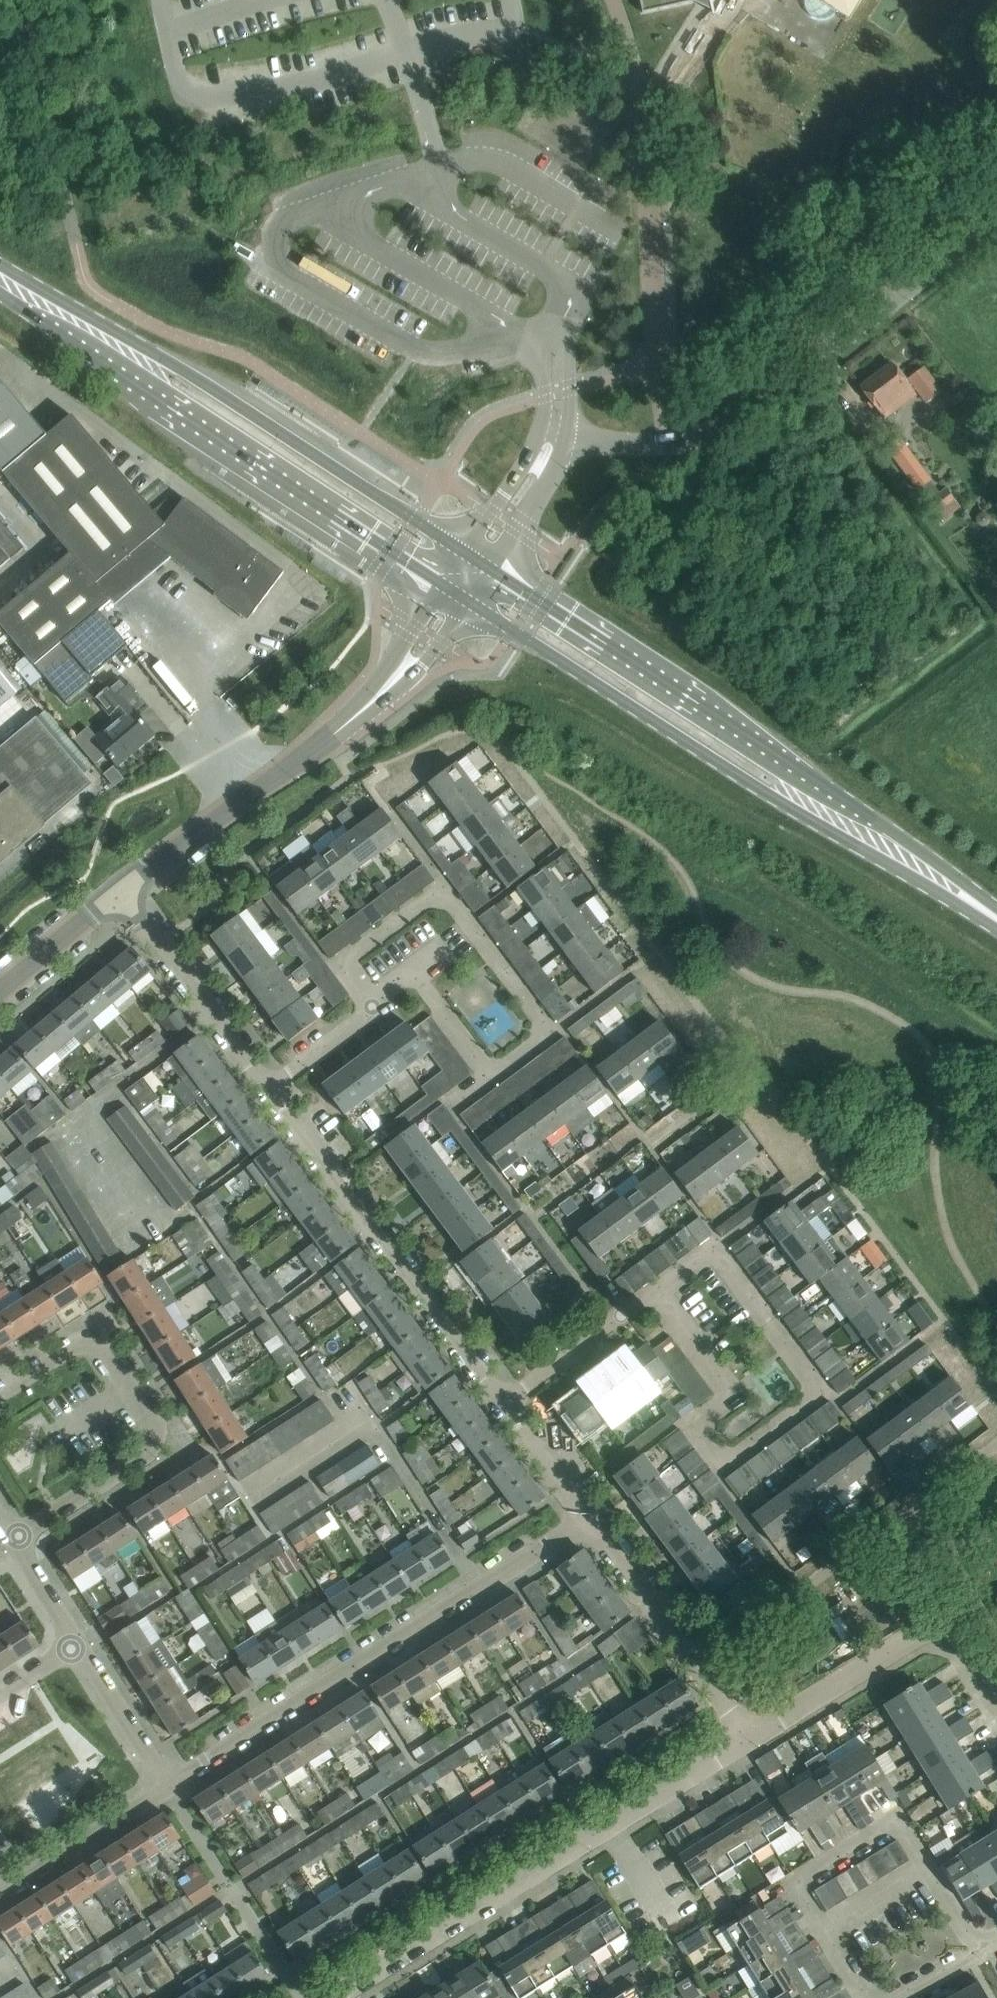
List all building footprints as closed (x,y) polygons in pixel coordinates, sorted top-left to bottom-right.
[(642,13),(681,4),(683,4),(684,4),(692,2),(694,1),(694,0),(639,0),(642,13)] [(804,3),(804,7),(806,11),(808,14),(811,16),(814,18),(817,20),(821,20),(825,20),(828,19),(832,17),(835,15),(837,12),(849,19),(855,10),(861,0),(804,0),(804,3)] [(705,42),(699,50),(711,58),(722,41),(710,33),(705,42)] [(907,382),(892,363),(860,387),(884,419),(916,395),(913,390),(916,388),(927,403),(942,391),(923,367),(908,378),(909,380),(907,382)] [(47,435),(0,380),(0,470),(70,552),(0,611),(0,623),(35,665),(63,642),(99,611),(111,601),(96,584),(123,561),(133,573),(134,574),(135,575),(136,575),(137,576),(139,576),(140,576),(142,575),(143,575),(144,574),(158,563),(164,553),(216,592),(214,595),(240,615),(241,616),(253,614),(253,613),(284,572),(184,498),(180,504),(170,497),(153,511),(72,414),(47,435)] [(955,385),(944,393),(954,407),(959,404),(965,400),(955,385)] [(899,437),(885,446),(916,490),(930,481),(899,437)] [(944,489),(925,503),(934,516),(953,503),(944,489)] [(980,516),(978,520),(978,524),(982,527),(986,526),(989,522),(988,518),(985,516),(980,516)] [(24,548),(0,520),(0,569),(24,548)] [(128,646),(99,611),(63,642),(92,677),(128,646)] [(66,702),(94,679),(92,677),(63,642),(35,665),(44,675),(66,702)] [(15,692),(21,686),(0,661),(0,718),(22,700),(15,692)] [(32,686),(44,675),(35,665),(23,675),(32,686)] [(88,728),(76,739),(97,764),(109,754),(110,755),(109,755),(112,759),(113,758),(118,764),(131,752),(130,750),(137,744),(139,746),(153,734),(133,711),(142,703),(134,693),(137,690),(129,681),(126,684),(121,677),(108,688),(102,693),(111,704),(114,725),(97,739),(88,728)] [(44,825),(92,783),(36,717),(0,747),(0,863),(44,825)] [(473,783),(457,762),(429,783),(445,804),(473,783)] [(114,766),(104,774),(115,787),(125,779),(114,766)] [(460,825),(488,804),(473,783),(445,804),(460,825)] [(488,804),(460,825),(476,846),(504,825),(514,817),(498,797),(488,804)] [(396,808),(397,808),(408,824),(417,817),(405,801),(396,808)] [(381,852),(360,824),(347,807),(335,816),(348,833),(339,840),(360,868),(381,852)] [(381,852),(403,836),(382,808),(360,824),(381,852)] [(424,845),(432,838),(420,822),(412,829),(424,845)] [(491,866),(519,845),(504,825),(476,846),(491,866)] [(340,883),(360,868),(339,840),(319,855),(340,883)] [(439,865),(448,859),(436,843),(427,849),(439,865)] [(340,883),(319,855),(311,844),(290,860),(292,863),(319,899),(340,883)] [(507,888),(535,867),(519,845),(491,866),(507,888)] [(443,870),(449,879),(466,866),(459,858),(443,870)] [(307,908),(319,899),(292,863),(280,872),(286,880),(276,887),(298,915),(299,914),(298,914),(300,913),(302,914),(308,910),(307,908)] [(533,910),(561,889),(545,867),(517,888),(533,910)] [(414,896),(422,890),(410,873),(402,880),(414,896)] [(459,891),(465,899),(481,887),(475,879),(459,891)] [(393,912),(402,905),(389,889),(381,895),(393,912)] [(548,930),(577,909),(561,889),(533,910),(548,930)] [(272,890),(264,897),(276,913),(284,906),(272,890)] [(577,909),(548,930),(564,951),(592,930),(601,924),(586,903),(577,909)] [(372,927),(381,921),(369,904),(360,911),(372,927)] [(478,917),(485,926),(501,914),(495,905),(478,917)] [(287,911),(279,917),(291,933),(299,927),(287,911)] [(226,957),(255,936),(239,915),(211,936),(226,957)] [(352,943),(360,936),(348,920),(339,926),(352,943)] [(494,938),(500,947),(517,935),(510,926),(494,938)] [(580,972),(608,951),(592,930),(564,951),(580,972)] [(295,938),(284,946),(291,954),(300,956),(306,963),(318,953),(319,953),(315,948),(303,932),(295,938)] [(242,978),(270,957),(255,936),(226,957),(242,978)] [(331,958),(339,952),(327,936),(318,942),(331,958)] [(510,959),(516,968),(532,955),(526,947),(510,959)] [(131,987),(150,970),(132,948),(112,965),(131,987)] [(596,993),(624,972),(608,951),(580,972),(596,993)] [(318,953),(302,965),(308,974),(325,961),(318,953)] [(258,999),(286,978),(270,957),(242,978),(258,999)] [(552,971),(547,964),(525,980),(532,988),(548,976),(547,975),(552,971)] [(111,1003),(131,987),(112,965),(93,981),(111,1003)] [(293,972),(297,978),(303,978),(308,974),(302,965),(293,972)] [(324,994),(340,982),(334,974),(318,986),(324,994)] [(637,977),(615,994),(624,1007),(647,990),(637,977)] [(274,1020),(302,999),(286,978),(258,999),(274,1020)] [(92,1019),(111,1003),(93,981),(74,997),(92,1019)] [(541,1001),(547,1009),(563,997),(557,989),(541,1001)] [(73,1035),(92,1019),(74,997),(55,1013),(73,1035)] [(616,1006),(610,998),(594,1010),(600,1018),(616,1006)] [(289,1041),(318,1020),(302,999),(274,1020),(289,1041)] [(190,1023),(179,1009),(169,1016),(164,1010),(157,1015),(172,1036),(190,1023)] [(54,1051),(73,1035),(55,1013),(35,1029),(54,1051)] [(589,1013),(573,1025),(579,1034),(595,1022),(589,1013)] [(438,1025),(432,1016),(431,1015),(412,1029),(412,1030),(419,1039),(438,1025)] [(638,1036),(659,1064),(665,1072),(687,1056),(660,1020),(638,1036)] [(412,1030),(412,1029),(407,1023),(386,1039),(407,1067),(428,1051),(426,1049),(419,1039),(412,1030)] [(426,1049),(446,1034),(438,1025),(419,1039),(426,1049)] [(35,1067),(54,1051),(35,1029),(16,1045),(35,1067)] [(151,1052),(166,1041),(158,1030),(143,1041),(151,1052)] [(434,1058),(453,1044),(446,1034),(426,1049),(428,1051),(434,1058)] [(199,1036),(176,1053),(186,1066),(177,1072),(183,1079),(183,1080),(215,1056),(214,1056),(199,1036)] [(565,1036),(556,1043),(569,1059),(577,1053),(565,1036)] [(639,1080),(639,1079),(659,1064),(638,1036),(617,1052),(639,1080)] [(386,1082),(407,1067),(386,1039),(365,1054),(386,1082)] [(137,1063),(151,1052),(143,1041),(129,1052),(137,1063)] [(441,1068),(460,1053),(453,1044),(434,1058),(441,1068)] [(31,1071),(12,1049),(0,1059),(0,1072),(12,1087),(31,1071)] [(544,1052),(535,1058),(548,1075),(556,1068),(544,1052)] [(639,1080),(617,1052),(596,1068),(617,1096),(639,1080)] [(448,1077),(467,1063),(460,1053),(441,1068),(443,1071),(448,1077)] [(365,1098),(386,1082),(365,1054),(344,1070),(365,1098)] [(183,1080),(172,1088),(187,1108),(206,1093),(229,1076),(215,1056),(183,1080)] [(111,1082),(126,1071),(118,1060),(103,1071),(111,1082)] [(448,1077),(455,1087),(474,1073),(467,1063),(448,1077)] [(587,1108),(608,1093),(587,1065),(565,1081),(593,1118),(594,1117),(587,1108)] [(523,1068),(515,1074),(527,1090),(535,1084),(523,1068)] [(344,1114),(365,1098),(344,1070),(323,1086),(344,1114)] [(97,1092),(111,1082),(103,1071),(89,1082),(97,1092)] [(155,1092),(163,1086),(152,1071),(125,1091),(141,1112),(159,1098),(155,1092)] [(12,1087),(0,1072),(0,1097),(12,1087)] [(221,1114),(244,1096),(229,1076),(206,1094),(221,1114)] [(429,1081),(422,1086),(428,1094),(427,1094),(433,1103),(439,1099),(441,1097),(429,1081)] [(573,1133),(593,1118),(565,1081),(544,1096),(565,1125),(573,1133)] [(502,1083),(494,1089),(506,1106),(514,1100),(502,1083)] [(72,1111),(87,1100),(79,1089),(64,1100),(72,1111)] [(37,1120),(45,1131),(67,1114),(50,1094),(32,1110),(39,1119),(37,1120)] [(413,1118),(433,1103),(427,1094),(407,1110),(413,1118)] [(680,1094),(673,1099),(678,1104),(684,1100),(680,1094)] [(244,1096),(221,1114),(236,1134),(260,1116),(244,1096)] [(545,1140),(565,1125),(544,1096),(524,1112),(545,1140)] [(481,1099),(473,1105),(485,1121),(493,1115),(481,1099)] [(39,1119),(32,1110),(27,1103),(6,1119),(25,1143),(26,1145),(45,1131),(37,1120),(39,1119)] [(451,1131),(459,1124),(443,1103),(427,1116),(443,1137),(451,1131)] [(126,1105),(108,1118),(114,1127),(132,1113),(126,1105)] [(155,1132),(167,1123),(156,1108),(144,1117),(155,1132)] [(397,1130),(413,1118),(407,1110),(391,1122),(397,1130)] [(524,1156),(545,1140),(524,1112),(503,1127),(524,1156)] [(132,1113),(114,1127),(120,1135),(138,1122),(132,1113)] [(647,1115),(639,1121),(645,1128),(653,1123),(647,1115)] [(260,1116),(236,1134),(251,1154),(252,1154),(275,1137),(260,1116)] [(138,1122),(120,1135),(127,1143),(145,1130),(138,1122)] [(155,1132),(167,1146),(178,1138),(167,1123),(155,1132)] [(459,1124),(451,1131),(463,1147),(471,1140),(459,1124)] [(371,1149),(392,1134),(386,1125),(365,1141),(371,1149)] [(402,1168),(430,1146),(414,1125),(386,1146),(402,1168)] [(737,1170),(759,1154),(738,1126),(716,1142),(737,1170)] [(502,1172),(524,1156),(503,1127),(481,1143),(502,1172)] [(151,1138),(145,1130),(127,1143),(133,1152),(151,1138)] [(157,1147),(151,1138),(133,1152),(139,1160),(157,1147)] [(38,1162),(57,1150),(52,1141),(33,1153),(38,1162)] [(717,1186),(737,1170),(716,1142),(696,1157),(717,1186)] [(25,1146),(26,1145),(25,1143),(6,1158),(16,1169),(16,1170),(20,1174),(28,1185),(45,1173),(44,1171),(38,1162),(33,1153),(31,1154),(25,1146)] [(256,1160),(250,1165),(264,1186),(272,1180),(294,1163),(279,1143),(263,1155),(256,1160)] [(479,1167),(487,1161),(475,1145),(467,1151),(479,1167)] [(417,1188),(445,1167),(430,1146),(402,1168),(417,1188)] [(163,1155),(157,1147),(139,1160),(146,1168),(163,1155)] [(185,1149),(175,1157),(186,1172),(197,1163),(185,1149)] [(44,1171),(63,1159),(57,1150),(38,1162),(44,1171)] [(163,1155),(146,1168),(152,1177),(170,1163),(163,1155)] [(695,1202),(717,1186),(696,1157),(674,1173),(695,1202)] [(49,1180),(68,1168),(63,1159),(44,1171),(45,1173),(49,1180)] [(176,1172),(170,1163),(152,1177),(158,1185),(176,1172)] [(197,1163),(186,1172),(197,1186),(208,1177),(197,1163)] [(294,1163),(272,1180),(285,1199),(286,1201),(309,1183),(294,1163)] [(433,1209),(461,1188),(445,1167),(417,1188),(433,1209)] [(494,1188),(502,1182),(491,1167),(483,1173),(494,1188)] [(662,1211),(683,1195),(662,1167),(641,1183),(662,1211)] [(55,1189),(74,1177),(68,1168),(49,1180),(55,1189)] [(182,1180),(176,1172),(158,1185),(164,1194),(182,1180)] [(544,1172),(538,1176),(546,1185),(551,1182),(544,1172)] [(28,1185),(20,1174),(6,1184),(14,1196),(28,1185)] [(60,1198),(79,1186),(74,1177),(55,1189),(60,1198)] [(785,1190),(786,1190),(792,1185),(786,1177),(779,1182),(785,1190)] [(182,1180),(164,1194),(171,1202),(189,1189),(182,1180)] [(301,1221),(324,1203),(310,1183),(286,1201),(301,1221)] [(641,1227),(662,1211),(641,1183),(620,1199),(641,1227)] [(35,1209),(49,1198),(40,1185),(25,1196),(35,1209)] [(65,1207),(84,1195),(79,1186),(60,1198),(65,1207)] [(764,1206),(780,1194),(774,1186),(758,1197),(764,1206)] [(510,1209),(518,1203),(506,1187),(498,1193),(510,1209)] [(448,1230),(476,1209),(461,1188),(433,1209),(448,1230)] [(792,1200),(764,1221),(780,1243),(808,1222),(811,1219),(831,1205),(840,1198),(833,1188),(822,1197),(821,1196),(800,1211),(792,1200)] [(189,1189),(171,1202),(177,1210),(195,1197),(189,1189)] [(599,1200),(592,1205),(599,1214),(620,1242),(641,1227),(620,1199),(613,1189),(599,1200)] [(220,1204),(217,1201),(213,1194),(197,1205),(207,1220),(218,1212),(214,1207),(220,1204)] [(71,1216),(90,1204),(84,1195),(65,1207),(71,1216)] [(840,1198),(831,1205),(840,1216),(843,1220),(851,1214),(848,1210),(849,1209),(848,1208),(840,1198)] [(759,1209),(753,1201),(737,1213),(743,1221),(759,1209)] [(316,1241),(339,1223),(324,1203),(301,1221),(316,1241)] [(14,1204),(0,1214),(10,1228),(23,1217),(14,1204)] [(76,1225),(95,1213),(90,1204),(71,1216),(76,1225)] [(464,1251),(492,1230),(476,1209),(448,1230),(464,1251)] [(225,1246),(236,1238),(218,1212),(207,1220),(225,1246)] [(82,1233),(101,1222),(95,1213),(76,1225),(82,1233)] [(530,1237),(539,1231),(526,1213),(517,1219),(530,1237)] [(10,1228),(0,1214),(0,1215),(0,1235),(10,1228)] [(620,1242),(599,1214),(578,1230),(582,1235),(572,1242),(600,1280),(610,1272),(600,1258),(620,1242)] [(716,1229),(717,1231),(722,1237),(738,1225),(732,1217),(716,1229)] [(851,1224),(863,1238),(871,1231),(858,1217),(851,1224)] [(191,1258),(196,1255),(213,1243),(197,1219),(174,1234),(191,1258)] [(87,1242),(106,1231),(101,1222),(82,1233),(87,1242)] [(795,1263),(823,1242),(808,1222),(780,1243),(795,1263)] [(316,1241),(299,1254),(314,1274),(339,1256),(355,1244),(339,1223),(316,1241)] [(691,1251),(699,1244),(686,1227),(678,1233),(691,1251)] [(93,1251),(112,1240),(106,1231),(87,1242),(93,1251)] [(546,1258),(555,1252),(541,1234),(533,1240),(546,1258)] [(729,1247),(735,1255),(753,1242),(747,1234),(729,1247)] [(811,1284),(847,1257),(831,1236),(823,1242),(795,1263),(811,1284)] [(236,1238),(225,1246),(235,1261),(247,1253),(244,1248),(236,1238)] [(879,1250),(871,1239),(859,1248),(867,1258),(879,1250)] [(98,1260),(117,1249),(112,1240),(93,1251),(98,1260)] [(477,1282),(506,1261),(490,1240),(461,1261),(477,1282)] [(670,1266),(679,1260),(665,1242),(657,1248),(670,1266)] [(104,1269),(106,1268),(123,1258),(117,1249),(98,1260),(104,1269)] [(217,1275),(231,1266),(220,1250),(207,1260),(217,1275)] [(351,1287),(374,1270),(359,1250),(336,1267),(351,1287)] [(562,1279),(570,1273),(557,1255),(549,1261),(562,1279)] [(745,1268),(751,1277),(769,1263),(763,1255),(745,1268)] [(835,1299),(863,1278),(847,1257),(811,1284),(811,1285),(819,1278),(835,1299)] [(83,1297),(95,1288),(104,1283),(87,1258),(66,1272),(83,1297)] [(649,1282),(658,1275),(645,1258),(636,1264),(649,1282)] [(123,1300),(149,1284),(134,1259),(108,1276),(123,1300)] [(493,1303),(521,1282),(506,1261),(477,1282),(493,1303)] [(254,1288),(265,1279),(254,1263),(242,1272),(254,1288)] [(233,1299),(247,1290),(231,1266),(217,1275),(233,1298),(233,1299)] [(366,1307),(389,1290),(374,1270),(351,1287),(366,1307)] [(61,1310),(83,1297),(66,1272),(45,1285),(61,1310)] [(628,1298),(636,1291),(623,1274),(615,1280),(628,1298)] [(761,1289),(767,1297),(784,1284),(778,1276),(761,1289)] [(577,1300),(586,1293),(574,1277),(565,1284),(577,1300)] [(850,1320),(878,1299),(863,1278),(835,1299),(850,1320)] [(268,1309),(279,1300),(265,1279),(254,1288),(268,1309)] [(508,1324),(537,1303),(521,1282),(493,1303),(508,1324)] [(139,1325),(165,1308),(149,1284),(123,1300),(139,1325)] [(40,1324),(61,1310),(45,1285),(24,1299),(40,1324)] [(247,1290),(233,1299),(242,1311),(250,1322),(263,1313),(247,1290)] [(381,1327),(404,1310),(389,1290),(366,1307),(381,1327)] [(776,1310),(782,1318),(800,1305),(794,1297),(776,1310)] [(19,1337),(40,1324),(24,1299),(3,1312),(19,1337)] [(866,1341),(894,1320),(878,1299),(850,1320),(866,1341)] [(524,1345),(553,1324),(537,1303),(508,1324),(524,1345)] [(287,1336),(298,1328),(283,1306),(272,1315),(287,1336)] [(165,1308),(139,1325),(155,1349),(181,1332),(172,1319),(166,1309),(165,1308)] [(396,1347),(419,1330),(404,1310),(381,1327),(396,1347)] [(19,1337),(3,1312),(0,1314),(0,1350),(19,1337)] [(792,1331),(798,1339),(816,1326),(810,1318),(792,1331)] [(268,1320),(254,1329),(265,1344),(271,1353),(284,1344),(278,1335),(268,1320)] [(881,1362),(910,1341),(894,1320),(866,1341),(881,1362)] [(296,1350),(297,1349),(308,1342),(298,1328),(287,1336),(296,1350)] [(411,1367),(434,1350),(419,1330),(396,1347),(410,1365),(411,1367)] [(170,1374),(196,1357),(181,1332),(155,1349),(170,1374)] [(659,1360),(678,1345),(671,1336),(652,1350),(659,1360)] [(808,1352),(814,1360),(831,1347),(825,1339),(808,1352)] [(652,1350),(647,1343),(626,1359),(647,1387),(668,1372),(666,1369),(659,1360),(652,1350)] [(281,1368),(294,1359),(284,1344),(271,1353),(281,1368)] [(916,1364),(933,1352),(926,1344),(910,1356),(916,1364)] [(666,1369),(685,1355),(678,1345),(659,1360),(666,1369)] [(411,1367),(426,1388),(433,1382),(449,1370),(434,1350),(411,1367)] [(315,1376),(326,1368),(315,1354),(305,1361),(315,1376)] [(673,1379),(692,1364),(685,1355),(666,1369),(668,1372),(673,1379)] [(626,1403),(647,1387),(626,1359),(605,1375),(626,1403)] [(823,1373),(829,1381),(847,1368),(841,1359),(823,1373)] [(889,1372),(895,1380),(911,1368),(905,1360),(889,1372)] [(190,1405),(216,1388),(201,1363),(175,1380),(190,1405)] [(680,1388),(700,1374),(692,1364),(673,1379),(680,1388)] [(336,1384),(336,1383),(326,1368),(315,1376),(325,1391),(336,1384)] [(688,1398),(707,1384),(700,1374),(680,1388),(687,1397),(688,1398)] [(368,1399),(379,1391),(369,1375),(358,1383),(368,1399)] [(605,1419),(626,1403),(605,1375),(584,1390),(605,1419)] [(868,1387),(874,1395),(890,1383),(884,1375),(868,1387)] [(972,1404),(951,1377),(951,1376),(929,1392),(950,1420),(972,1404)] [(446,1414),(469,1397),(454,1377),(431,1394),(446,1414)] [(294,1386),(304,1401),(316,1392),(306,1378),(294,1386)] [(695,1407),(713,1394),(714,1393),(707,1384),(688,1398),(695,1407)] [(389,1406),(385,1401),(393,1396),(386,1386),(379,1391),(368,1399),(378,1413),(389,1406)] [(206,1429),(232,1412),(216,1388),(190,1405),(206,1429)] [(584,1434),(605,1419),(584,1390),(563,1406),(584,1434)] [(863,1391),(847,1403),(854,1411),(870,1399),(863,1391)] [(929,1436),(950,1420),(929,1392),(908,1408),(929,1436)] [(461,1434),(484,1417),(469,1397),(446,1414),(461,1434)] [(687,1397),(674,1406),(682,1417),(687,1413),(695,1407),(688,1398),(687,1397)] [(673,1424),(682,1417),(674,1406),(669,1399),(660,1406),(666,1416),(673,1424)] [(334,1420),(327,1408),(322,1400),(311,1407),(324,1427),(334,1420)] [(835,1424),(843,1418),(830,1401),(822,1407),(835,1424)] [(313,1434),(324,1427),(311,1407),(300,1414),(313,1434)] [(919,1444),(929,1436),(908,1408),(888,1423),(916,1461),(927,1475),(937,1467),(919,1444)] [(222,1454),(248,1437),(232,1412),(206,1429),(222,1454)] [(302,1441),(313,1434),(300,1414),(290,1421),(302,1441)] [(656,1436),(673,1424),(666,1416),(650,1428),(656,1436)] [(809,1416),(800,1423),(813,1439),(821,1433),(809,1416)] [(484,1417),(461,1434),(476,1454),(499,1437),(484,1417)] [(387,1427),(396,1442),(408,1435),(398,1420),(387,1427)] [(292,1447),(302,1441),(290,1421),(279,1427),(292,1447)] [(916,1461),(888,1423),(866,1439),(887,1467),(888,1467),(895,1476),(916,1461)] [(281,1454),(292,1447),(279,1427),(269,1434),(281,1454)] [(647,1430),(629,1443),(635,1452),(653,1439),(647,1430)] [(788,1432),(779,1438),(792,1455),(800,1448),(788,1432)] [(271,1461),(281,1454),(269,1434),(258,1441),(271,1461)] [(878,1465),(857,1437),(857,1436),(835,1452),(856,1481),(878,1465)] [(491,1474),(514,1457),(499,1437),(476,1454),(491,1474)] [(694,1448),(689,1442),(688,1440),(670,1453),(677,1462),(694,1448)] [(260,1468),(271,1461),(258,1441),(247,1448),(260,1468)] [(413,1469),(430,1458),(421,1443),(404,1453),(413,1469)] [(370,1471),(381,1465),(367,1445),(357,1451),(370,1471)] [(608,1459),(615,1467),(632,1454),(626,1446),(608,1459)] [(767,1447),(759,1454),(772,1471),(780,1465),(767,1447)] [(250,1475),(260,1468),(247,1448),(237,1454),(250,1475)] [(360,1478),(370,1471),(357,1451),(347,1458),(360,1478)] [(835,1496),(856,1481),(835,1452),(815,1468),(835,1496)] [(213,1454),(192,1468),(208,1493),(215,1504),(219,1510),(240,1497),(213,1454)] [(239,1481),(250,1475),(237,1454),(226,1461),(239,1481)] [(631,1497),(659,1476),(642,1454),(614,1475),(631,1497)] [(506,1494),(529,1477),(514,1457),(491,1474),(506,1494)] [(350,1484),(360,1478),(347,1458),(337,1464),(350,1484)] [(413,1469),(423,1484),(440,1473),(430,1458),(413,1469)] [(710,1469),(705,1463),(704,1461),(686,1474),(692,1482),(710,1469)] [(746,1463),(738,1469),(751,1487),(759,1481),(746,1463)] [(340,1491),(350,1484),(337,1464),(327,1471),(340,1491)] [(382,1497),(404,1483),(393,1466),(371,1480),(382,1497)] [(186,1507),(208,1493),(192,1468),(170,1481),(186,1507)] [(815,1512),(835,1496),(815,1468),(794,1483),(815,1512)] [(330,1497),(340,1491),(327,1471),(317,1477),(330,1497)] [(646,1517),(674,1496),(659,1476),(631,1497),(646,1517)] [(506,1494),(521,1515),(544,1497),(529,1477),(506,1494)] [(165,1520),(186,1507),(170,1481),(149,1495),(165,1520)] [(300,1488),(313,1508),(323,1502),(310,1482),(300,1488)] [(717,1496),(725,1490),(719,1482),(702,1495),(708,1503),(717,1496)] [(350,1493),(358,1504),(373,1494),(366,1483),(350,1493)] [(794,1527),(815,1512),(794,1483),(773,1499),(794,1527)] [(304,1514),(313,1508),(300,1488),(291,1494),(304,1514)] [(440,1510),(451,1503),(441,1488),(430,1495),(440,1510)] [(725,1490),(717,1496),(730,1514),(739,1508),(725,1490)] [(343,1514),(358,1504),(350,1493),(335,1503),(343,1514)] [(294,1521),(304,1514),(291,1494),(281,1501),(294,1521)] [(144,1534),(165,1520),(149,1495),(128,1509),(144,1534)] [(661,1538),(690,1517),(674,1496),(646,1517),(661,1538)] [(773,1543),(794,1527),(773,1499),(752,1515),(773,1543)] [(283,1528),(294,1521),(281,1501),(270,1507),(283,1528)] [(440,1510),(450,1526),(461,1518),(451,1503),(440,1510)] [(273,1534),(283,1528),(270,1507),(260,1514),(273,1534)] [(316,1532),(332,1522),(325,1510),(308,1520),(316,1532)] [(733,1517),(746,1535),(754,1528),(741,1511),(733,1517)] [(116,1552),(137,1538),(121,1513),(99,1527),(116,1552)] [(677,1559),(705,1538),(690,1517),(661,1538),(677,1559)] [(308,1520),(296,1528),(308,1546),(320,1539),(316,1532),(308,1520)] [(237,1539),(245,1552),(267,1538),(258,1525),(237,1539)] [(121,1559),(116,1552),(99,1527),(78,1541),(94,1566),(103,1560),(107,1568),(121,1559)] [(452,1558),(436,1534),(424,1542),(416,1530),(407,1536),(431,1572),(452,1558)] [(474,1530),(459,1540),(465,1550),(480,1540),(474,1530)] [(738,1546),(737,1547),(743,1555),(755,1546),(761,1556),(770,1549),(757,1532),(748,1538),(738,1546)] [(394,1561),(409,1585),(431,1572),(407,1536),(409,1539),(389,1552),(395,1560),(394,1561)] [(283,1537),(262,1550),(270,1562),(274,1559),(281,1554),(291,1569),(293,1573),(302,1568),(283,1537)] [(693,1580),(721,1559),(705,1538),(677,1559),(693,1580)] [(232,1543),(222,1549),(230,1562),(245,1552),(237,1539),(232,1543)] [(73,1580),(94,1566),(78,1541),(57,1554),(73,1580)] [(269,1562),(270,1562),(262,1550),(240,1564),(248,1576),(259,1569),(263,1575),(274,1569),(269,1562)] [(574,1590),(599,1571),(584,1550),(558,1569),(574,1590)] [(194,1567),(203,1580),(220,1569),(211,1556),(194,1567)] [(708,1601),(737,1580),(721,1559),(693,1580),(708,1601)] [(388,1599),(409,1585),(394,1561),(373,1575),(388,1599)] [(253,1583),(248,1576),(240,1564),(219,1578),(227,1590),(231,1597),(253,1583)] [(203,1580),(194,1567),(181,1576),(189,1589),(203,1580)] [(589,1610),(614,1591),(599,1571),(574,1590),(589,1610)] [(367,1612),(388,1599),(373,1575),(351,1588),(367,1612)] [(141,1591),(150,1604),(171,1591),(163,1577),(141,1591)] [(211,1599),(227,1590),(219,1578),(204,1588),(211,1599)] [(345,1578),(324,1592),(346,1626),(367,1612),(351,1588),(345,1578)] [(549,1603),(535,1581),(523,1589),(537,1611),(549,1603)] [(182,1592),(175,1597),(192,1622),(205,1613),(189,1589),(182,1592)] [(130,1599),(120,1605),(128,1618),(150,1604),(141,1591),(130,1599)] [(589,1610),(604,1631),(630,1612),(614,1591),(589,1610)] [(508,1633),(532,1617),(516,1593),(492,1609),(508,1633)] [(106,1632),(127,1618),(119,1605),(98,1619),(106,1632)] [(319,1643),(341,1629),(326,1605),(304,1619),(319,1643)] [(270,1607),(250,1618),(257,1631),(278,1620),(270,1607)] [(319,1643),(304,1619),(297,1608),(277,1621),(298,1656),(319,1643)] [(483,1648),(508,1633),(492,1609),(468,1624),(483,1648)] [(554,1637),(569,1625),(569,1624),(564,1627),(554,1611),(542,1619),(554,1637)] [(135,1623),(110,1638),(126,1663),(160,1641),(144,1617),(135,1623)] [(642,1629),(635,1618),(614,1634),(597,1646),(604,1657),(605,1657),(622,1645),(642,1629)] [(18,1660),(40,1646),(24,1621),(2,1635),(18,1660)] [(277,1670),(298,1656),(277,1621),(256,1635),(263,1645),(277,1670)] [(207,1646),(220,1637),(210,1622),(197,1630),(207,1646)] [(801,1623),(791,1631),(802,1646),(812,1639),(801,1623)] [(483,1648),(468,1624),(443,1640),(459,1664),(483,1648)] [(565,1628),(554,1637),(568,1659),(595,1638),(592,1634),(576,1645),(565,1628)] [(629,1655),(650,1639),(642,1629),(622,1645),(629,1655)] [(18,1660),(2,1635),(0,1636),(0,1671),(18,1660)] [(220,1637),(207,1646),(217,1661),(230,1652),(220,1637)] [(160,1640),(160,1641),(126,1663),(142,1687),(168,1670),(176,1665),(160,1640)] [(459,1664),(443,1640),(419,1655),(434,1679),(459,1664)] [(256,1683),(277,1670),(263,1645),(241,1659),(256,1683)] [(395,1671),(410,1695),(434,1679),(419,1655),(395,1671)] [(534,1674),(542,1687),(567,1671),(560,1659),(550,1665),(549,1664),(534,1674)] [(599,1660),(584,1670),(591,1682),(607,1672),(599,1660)] [(227,1671),(224,1673),(227,1678),(238,1694),(251,1686),(240,1670),(237,1665),(229,1670),(227,1671)] [(157,1712),(184,1695),(168,1670),(142,1687),(157,1712)] [(569,1679),(576,1692),(591,1682),(584,1670),(569,1679)] [(386,1710),(410,1695),(395,1671),(370,1686),(386,1710)] [(534,1674),(519,1683),(527,1696),(542,1687),(534,1674)] [(658,1692),(675,1719),(697,1706),(680,1679),(658,1692)] [(896,1722),(948,1689),(943,1682),(924,1694),(918,1684),(919,1684),(918,1683),(911,1688),(910,1687),(906,1690),(884,1704),(896,1722)] [(544,1695),(552,1708),(570,1696),(563,1684),(544,1695)] [(493,1718),(518,1703),(509,1689),(485,1705),(493,1718)] [(906,1739),(940,1718),(933,1708),(952,1697),(948,1689),(896,1722),(905,1737),(906,1739)] [(362,1742),(386,1726),(364,1690),(339,1706),(362,1742)] [(654,1733),(675,1719),(658,1692),(637,1706),(654,1733)] [(173,1736),(199,1719),(184,1695),(157,1712),(173,1736)] [(534,1719),(552,1708),(544,1695),(526,1707),(534,1719)] [(485,1705),(470,1715),(475,1722),(477,1725),(478,1728),(493,1718),(485,1705)] [(337,1757),(362,1742),(339,1706),(315,1722),(332,1748),(337,1757)] [(632,1747),(654,1733),(637,1706),(615,1720),(632,1747)] [(398,1711),(404,1733),(419,1729),(413,1707),(398,1711)] [(842,1708),(834,1713),(839,1721),(846,1716),(842,1708)] [(917,1756),(969,1724),(965,1717),(946,1728),(940,1718),(906,1739),(907,1740),(917,1756)] [(506,1719),(491,1729),(498,1741),(514,1731),(506,1719)] [(610,1760),(632,1747),(615,1720),(594,1733),(610,1760)] [(307,1763),(332,1748),(315,1722),(290,1737),(307,1763)] [(928,1774),(961,1753),(955,1743),(974,1731),(969,1724),(917,1756),(927,1772),(928,1774)] [(437,1736),(445,1749),(461,1739),(452,1726),(437,1736)] [(491,1729),(476,1739),(483,1751),(498,1741),(491,1729)] [(589,1774),(610,1760),(594,1733),(572,1747),(589,1774)] [(421,1765),(445,1749),(437,1736),(412,1751),(421,1765)] [(283,1779),(307,1763),(290,1737),(266,1753),(283,1779)] [(898,1796),(896,1793),(885,1776),(865,1744),(848,1755),(869,1788),(879,1782),(891,1801),(898,1796)] [(463,1747),(448,1757),(455,1769),(471,1759),(463,1747)] [(567,1788),(589,1774),(572,1747),(550,1761),(567,1788)] [(939,1791),(991,1758),(986,1751),(967,1763),(961,1753),(928,1774),(929,1775),(939,1791)] [(390,1760),(378,1768),(380,1772),(389,1785),(414,1769),(402,1752),(394,1757),(390,1760)] [(822,1752),(804,1763),(808,1769),(813,1777),(834,1810),(844,1804),(856,1823),(863,1818),(831,1766),(822,1752)] [(259,1794),(283,1779),(266,1753),(242,1768),(259,1794)] [(858,1795),(869,1788),(848,1755),(831,1766),(863,1818),(870,1814),(858,1795)] [(448,1757),(433,1766),(441,1778),(445,1776),(448,1781),(458,1774),(455,1769),(448,1757)] [(991,1758),(939,1791),(950,1809),(952,1807),(971,1795),(972,1796),(976,1793),(984,1788),(983,1787),(982,1787),(976,1778),(995,1766),(991,1758)] [(539,1806),(561,1792),(544,1765),(522,1779),(539,1806)] [(234,1810),(259,1794),(242,1768),(217,1783),(234,1810)] [(365,1800),(389,1785),(380,1772),(357,1787),(365,1800)] [(422,1773),(405,1783),(413,1796),(414,1795),(429,1786),(422,1773)] [(824,1816),(834,1810),(813,1777),(796,1787),(828,1840),(836,1835),(824,1816)] [(517,1819),(539,1806),(522,1779),(500,1792),(517,1819)] [(757,1806),(755,1801),(765,1795),(756,1779),(745,1785),(738,1790),(771,1843),(772,1843),(788,1832),(783,1824),(768,1800),(757,1806)] [(210,1825),(234,1810),(217,1783),(193,1799),(210,1825)] [(405,1783),(389,1793),(397,1806),(413,1796),(405,1783)] [(821,1844),(828,1840),(796,1787),(778,1798),(791,1819),(792,1820),(791,1821),(794,1825),(799,1832),(800,1832),(800,1831),(809,1825),(821,1844)] [(753,1854),(769,1844),(771,1843),(738,1790),(730,1795),(743,1816),(733,1822),(753,1854)] [(332,1802),(341,1816),(357,1806),(347,1792),(332,1802)] [(496,1833),(517,1819),(500,1792),(479,1806),(496,1833)] [(791,1819),(778,1798),(776,1795),(768,1800),(783,1824),(791,1819)] [(366,1825),(385,1814),(385,1813),(377,1801),(359,1813),(366,1825)] [(325,1825),(341,1816),(332,1802),(318,1812),(325,1825)] [(474,1847),(496,1833),(479,1806),(457,1820),(474,1847)] [(753,1854),(733,1822),(722,1828),(709,1807),(702,1812),(736,1865),(737,1865),(753,1854)] [(950,1809),(939,1815),(941,1819),(945,1824),(958,1816),(952,1807),(950,1809)] [(143,1826),(159,1851),(181,1838),(164,1812),(143,1826)] [(718,1877),(734,1867),(736,1865),(702,1812),(694,1817),(707,1838),(697,1844),(718,1877)] [(348,1837),(366,1825),(359,1813),(340,1825),(348,1837)] [(869,1815),(863,1818),(867,1825),(873,1821),(869,1815)] [(867,1825),(863,1818),(856,1823),(860,1830),(867,1825)] [(453,1860),(474,1847),(457,1820),(437,1833),(436,1833),(453,1860)] [(284,1833),(292,1846),(308,1836),(300,1823),(284,1833)] [(138,1865),(159,1851),(143,1826),(122,1840),(138,1865)] [(718,1877),(697,1844),(687,1850),(674,1829),(666,1834),(700,1888),(702,1886),(718,1877)] [(313,1843),(320,1855),(336,1844),(329,1832),(313,1843)] [(273,1840),(268,1843),(277,1856),(292,1846),(284,1833),(273,1840)] [(414,1847),(431,1874),(453,1860),(436,1833),(414,1847)] [(994,1833),(976,1844),(996,1877),(996,1839),(994,1833)] [(117,1878),(138,1865),(122,1840),(101,1853),(117,1878)] [(828,1840),(821,1844),(825,1851),(833,1847),(828,1840)] [(900,1866),(909,1860),(897,1840),(887,1846),(900,1866)] [(313,1843),(298,1853),(305,1865),(311,1861),(320,1855),(313,1843)] [(976,1844),(959,1855),(980,1888),(990,1882),(996,1893),(996,1877),(976,1844)] [(889,1872),(900,1866),(887,1846),(877,1852),(889,1872)] [(980,1888),(959,1855),(954,1847),(937,1858),(974,1918),(981,1913),(969,1894),(980,1888)] [(387,1864),(404,1891),(425,1878),(408,1851),(387,1864)] [(879,1878),(889,1872),(877,1852),(866,1858),(879,1878)] [(117,1878),(101,1853),(80,1867),(96,1892),(102,1902),(123,1889),(122,1886),(117,1878)] [(235,1864),(235,1865),(243,1877),(258,1867),(250,1855),(235,1864)] [(869,1885),(879,1878),(866,1858),(856,1865),(869,1885)] [(270,1871),(277,1882),(289,1874),(282,1863),(270,1871)] [(382,1905),(404,1891),(387,1864),(365,1878),(382,1905)] [(859,1891),(869,1885),(856,1865),(846,1871),(859,1891)] [(75,1905),(96,1892),(80,1867),(58,1880),(75,1905)] [(255,1896),(277,1882),(270,1871),(248,1885),(255,1896)] [(848,1898),(859,1891),(846,1871),(835,1877),(848,1898)] [(195,1906),(216,1892),(204,1874),(183,1887),(195,1906)] [(838,1904),(848,1898),(835,1877),(825,1884),(838,1904)] [(361,1919),(382,1905),(365,1878),(343,1892),(361,1919)] [(53,1919),(75,1905),(58,1880),(37,1894),(53,1919)] [(827,1911),(838,1904),(825,1884),(814,1890),(827,1911)] [(626,1934),(606,1901),(595,1907),(582,1886),(576,1891),(609,1944),(610,1944),(626,1934)] [(609,1944),(576,1891),(567,1896),(580,1917),(570,1923),(591,1955),(607,1946),(609,1944)] [(339,1932),(361,1919),(343,1892),(322,1905),(339,1932)] [(32,1932),(53,1919),(37,1894),(16,1907),(32,1932)] [(165,1906),(173,1920),(189,1910),(180,1897),(165,1906)] [(736,1945),(790,1912),(786,1906),(765,1919),(753,1899),(736,1910),(742,1919),(726,1929),(736,1945)] [(220,1900),(199,1914),(206,1925),(206,1924),(222,1914),(227,1911),(227,1910),(221,1901),(220,1900)] [(317,1946),(339,1932),(322,1905),(300,1919),(317,1946)] [(165,1906),(149,1916),(157,1930),(173,1920),(165,1906)] [(32,1932),(16,1907),(0,1917),(0,1929),(11,1946),(32,1932)] [(576,1969),(578,1973),(580,1977),(598,1966),(591,1955),(570,1923),(560,1929),(547,1908),(540,1912),(574,1966),(576,1969)] [(536,1944),(556,1977),(571,1968),(574,1966),(540,1912),(532,1918),(545,1939),(536,1944)] [(747,1963),(780,1943),(775,1934),(796,1921),(790,1912),(736,1945),(730,1950),(732,1953),(738,1948),(747,1963)] [(177,1926),(185,1938),(200,1929),(193,1917),(177,1926)] [(296,1960),(317,1946),(300,1919),(279,1933),(296,1960)] [(152,1933),(143,1920),(121,1934),(130,1947),(152,1933)] [(169,1948),(185,1938),(177,1926),(161,1936),(169,1948)] [(556,1977),(536,1944),(524,1951),(511,1931),(505,1935),(538,1988),(539,1988),(556,1977)] [(121,1934),(106,1943),(115,1957),(130,1947),(121,1934)] [(488,1974),(495,1986),(506,1978),(511,1986),(507,1990),(512,1997),(523,1997),(535,1990),(536,1990),(538,1988),(505,1935),(496,1940),(509,1961),(488,1974)] [(247,1941),(226,1955),(232,1966),(247,1989),(268,1976),(268,1977),(269,1976),(254,1953),(247,1941)] [(758,1980),(812,1947),(808,1941),(787,1954),(780,1943),(747,1963),(758,1980)] [(150,1944),(135,1954),(142,1965),(143,1965),(145,1963),(158,1956),(150,1944)] [(802,1978),(797,1970),(818,1957),(812,1947),(758,1980),(769,1997),(770,1997),(802,1978)] [(96,1950),(80,1960),(88,1974),(105,1963),(96,1950)] [(126,1975),(142,1965),(135,1954),(119,1964),(126,1975)] [(644,1963),(643,1961),(639,1955),(622,1966),(627,1974),(644,1963)] [(211,1979),(223,1997),(233,1997),(247,1989),(232,1966),(226,1956),(217,1962),(223,1972),(211,1979)] [(73,1983),(88,1974),(80,1960),(65,1970),(73,1983)] [(511,1986),(506,1978),(495,1986),(488,1974),(479,1961),(478,1962),(479,1962),(467,1969),(465,1965),(458,1969),(477,1997),(497,1997),(501,1995),(502,1997),(512,1997),(507,1990),(511,1986)] [(622,1966),(605,1976),(606,1977),(610,1984),(610,1985),(627,1974),(622,1966)] [(183,1983),(189,1993),(193,1997),(223,1997),(211,1979),(205,1969),(183,1983)] [(458,1969),(453,1972),(456,1976),(444,1984),(453,1997),(477,1997),(458,1969)] [(108,1971),(92,1981),(99,1993),(115,1983),(108,1971)] [(629,1976),(597,1996),(598,1997),(643,1997),(629,1976)] [(37,1987),(44,1997),(50,1997),(61,1991),(53,1977),(37,1987)] [(606,1977),(598,1982),(602,1989),(610,1984),(606,1977)] [(676,1985),(684,1997),(695,1997),(700,1995),(699,1993),(695,1987),(689,1977),(676,1985)] [(834,1983),(830,1977),(809,1990),(802,1978),(770,1997),(810,1997),(834,1983)] [(961,1992),(964,1997),(987,1997),(976,1978),(970,1981),(972,1986),(961,1992)] [(99,1993),(92,1981),(77,1990),(82,1997),(91,1997),(99,1993)] [(840,1992),(834,1983),(810,1997),(830,1997),(840,1992)] [(14,1990),(19,1997),(34,1997),(25,1984),(14,1990)] [(444,1984),(433,1991),(430,1986),(424,1990),(430,1997),(453,1997),(444,1984)] [(424,1990),(419,1993),(422,1997),(421,1997),(430,1997),(424,1990)]
